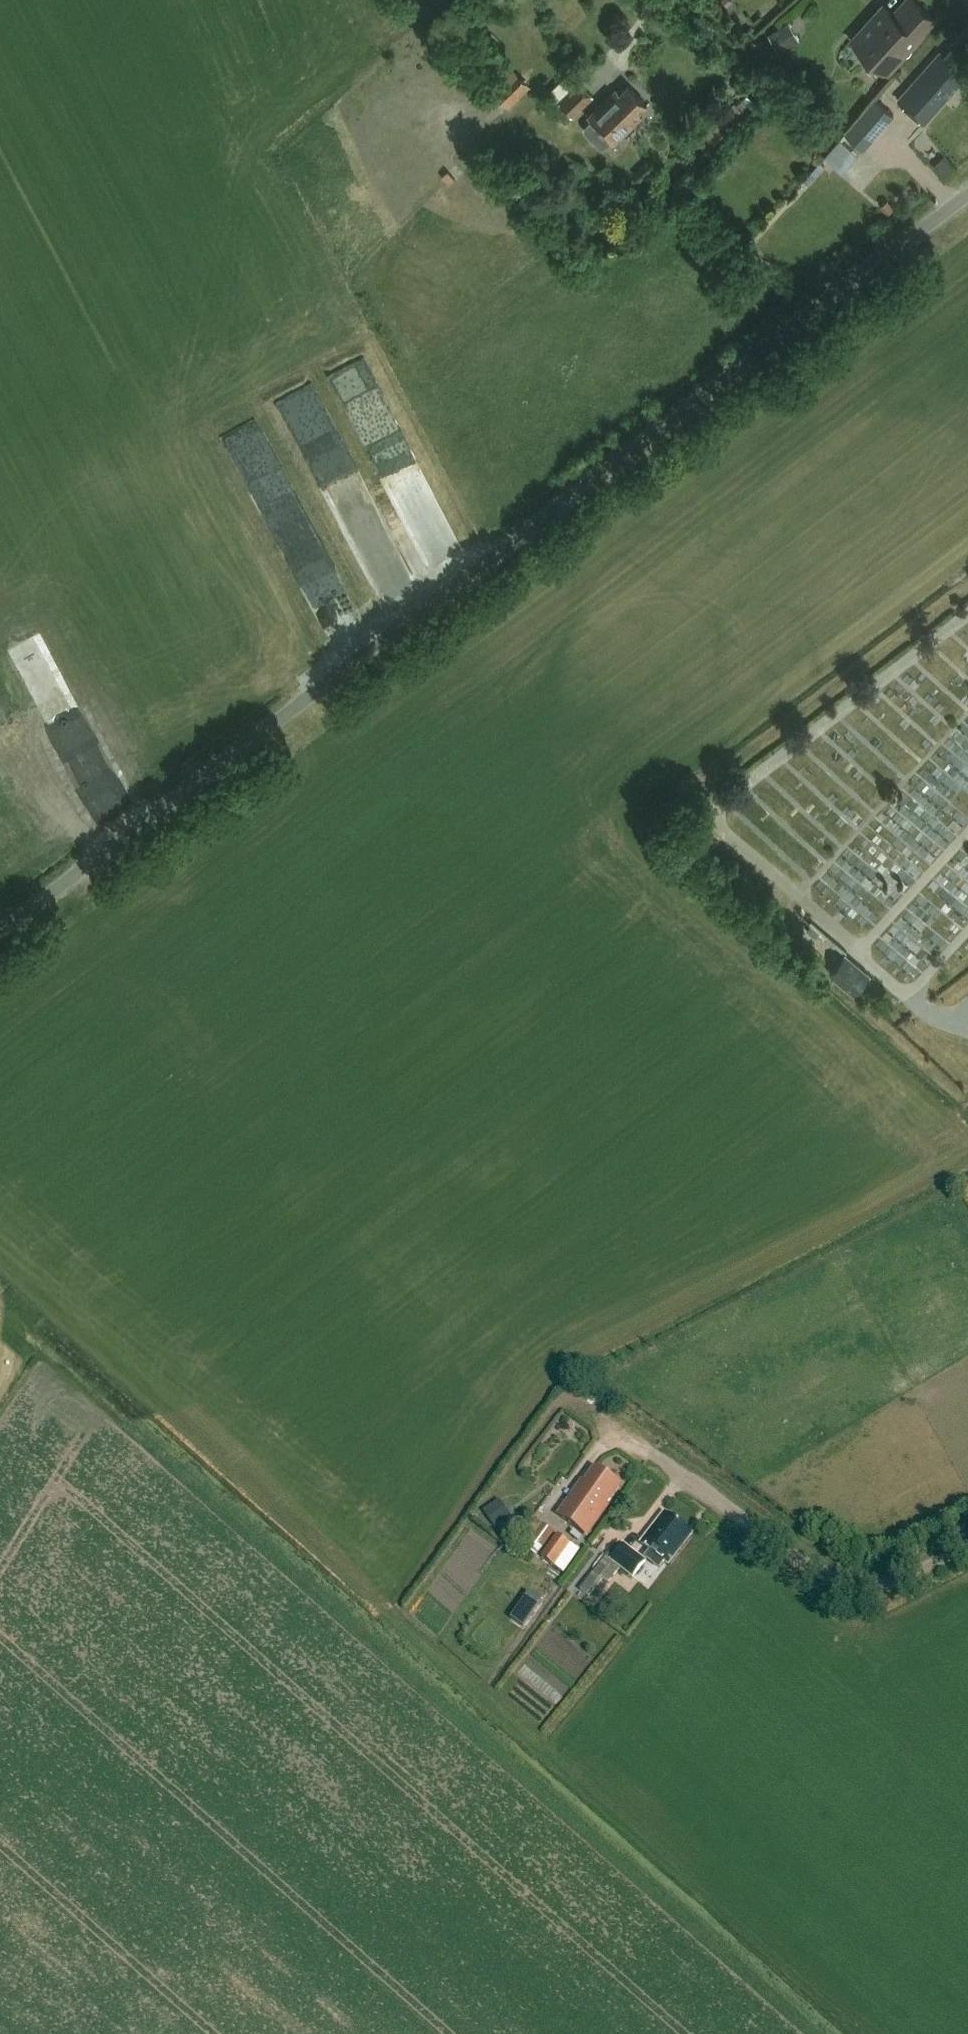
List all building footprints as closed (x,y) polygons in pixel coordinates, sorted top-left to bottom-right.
[(934,20),(912,0),(906,0),(892,15),(883,6),(850,41),(887,75),(923,36),(921,34),(934,20)] [(800,41),(790,24),(770,36),(780,52),(800,41)] [(899,102),(924,125),(938,109),(961,83),(957,79),(962,74),(967,67),(967,66),(952,51),(944,60),(940,56),(913,87),(899,102)] [(491,90),(510,107),(531,84),(512,66),(491,90)] [(572,119),(594,97),(579,82),(557,103),(572,119)] [(585,128),(585,133),(600,149),(606,149),(612,143),(615,145),(642,119),(638,115),(647,107),(629,88),(620,96),(617,93),(589,119),(592,122),(585,128)] [(741,95),(699,140),(713,154),(756,109),(741,95)] [(875,99),(845,133),(864,151),(895,116),(875,99)] [(846,952),(830,971),(854,991),(870,973),(846,952)] [(581,1484),(558,1515),(584,1534),(620,1485),(597,1468),(584,1487),(581,1484)] [(498,1533),(515,1525),(502,1499),(486,1507),(498,1533)] [(687,1541),(681,1536),(686,1529),(665,1512),(641,1543),(669,1564),(687,1541)] [(537,1558),(554,1533),(533,1518),(523,1533),(533,1540),(526,1550),(537,1558)] [(557,1535),(541,1558),(556,1568),(571,1545),(557,1535)] [(634,1577),(646,1561),(624,1543),(611,1560),(606,1556),(580,1590),(590,1597),(603,1579),(610,1584),(622,1568),(634,1577)] [(543,1572),(524,1598),(537,1607),(556,1582),(543,1572)]
